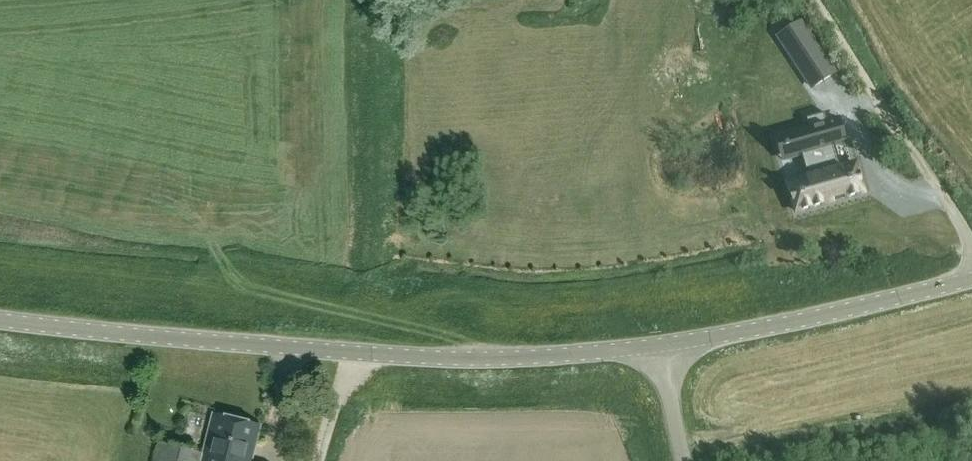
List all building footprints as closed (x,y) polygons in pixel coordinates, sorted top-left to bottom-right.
[(803,51),(814,44),(800,23),(778,38),(812,89),(823,82),(803,51)] [(834,75),(814,44),(803,51),(823,82),(834,75)] [(808,129),(784,136),(775,139),(781,162),(790,159),(801,156),(807,179),(821,175),(841,170),(834,147),(846,144),(839,121),(827,124),(825,115),(805,120),(808,129)] [(841,170),(821,175),(807,179),(788,185),(796,214),(833,203),(832,199),(844,195),(845,199),(863,194),(855,165),(841,170)] [(260,427),(213,415),(203,455),(158,443),(154,460),(251,460),(260,427)]
